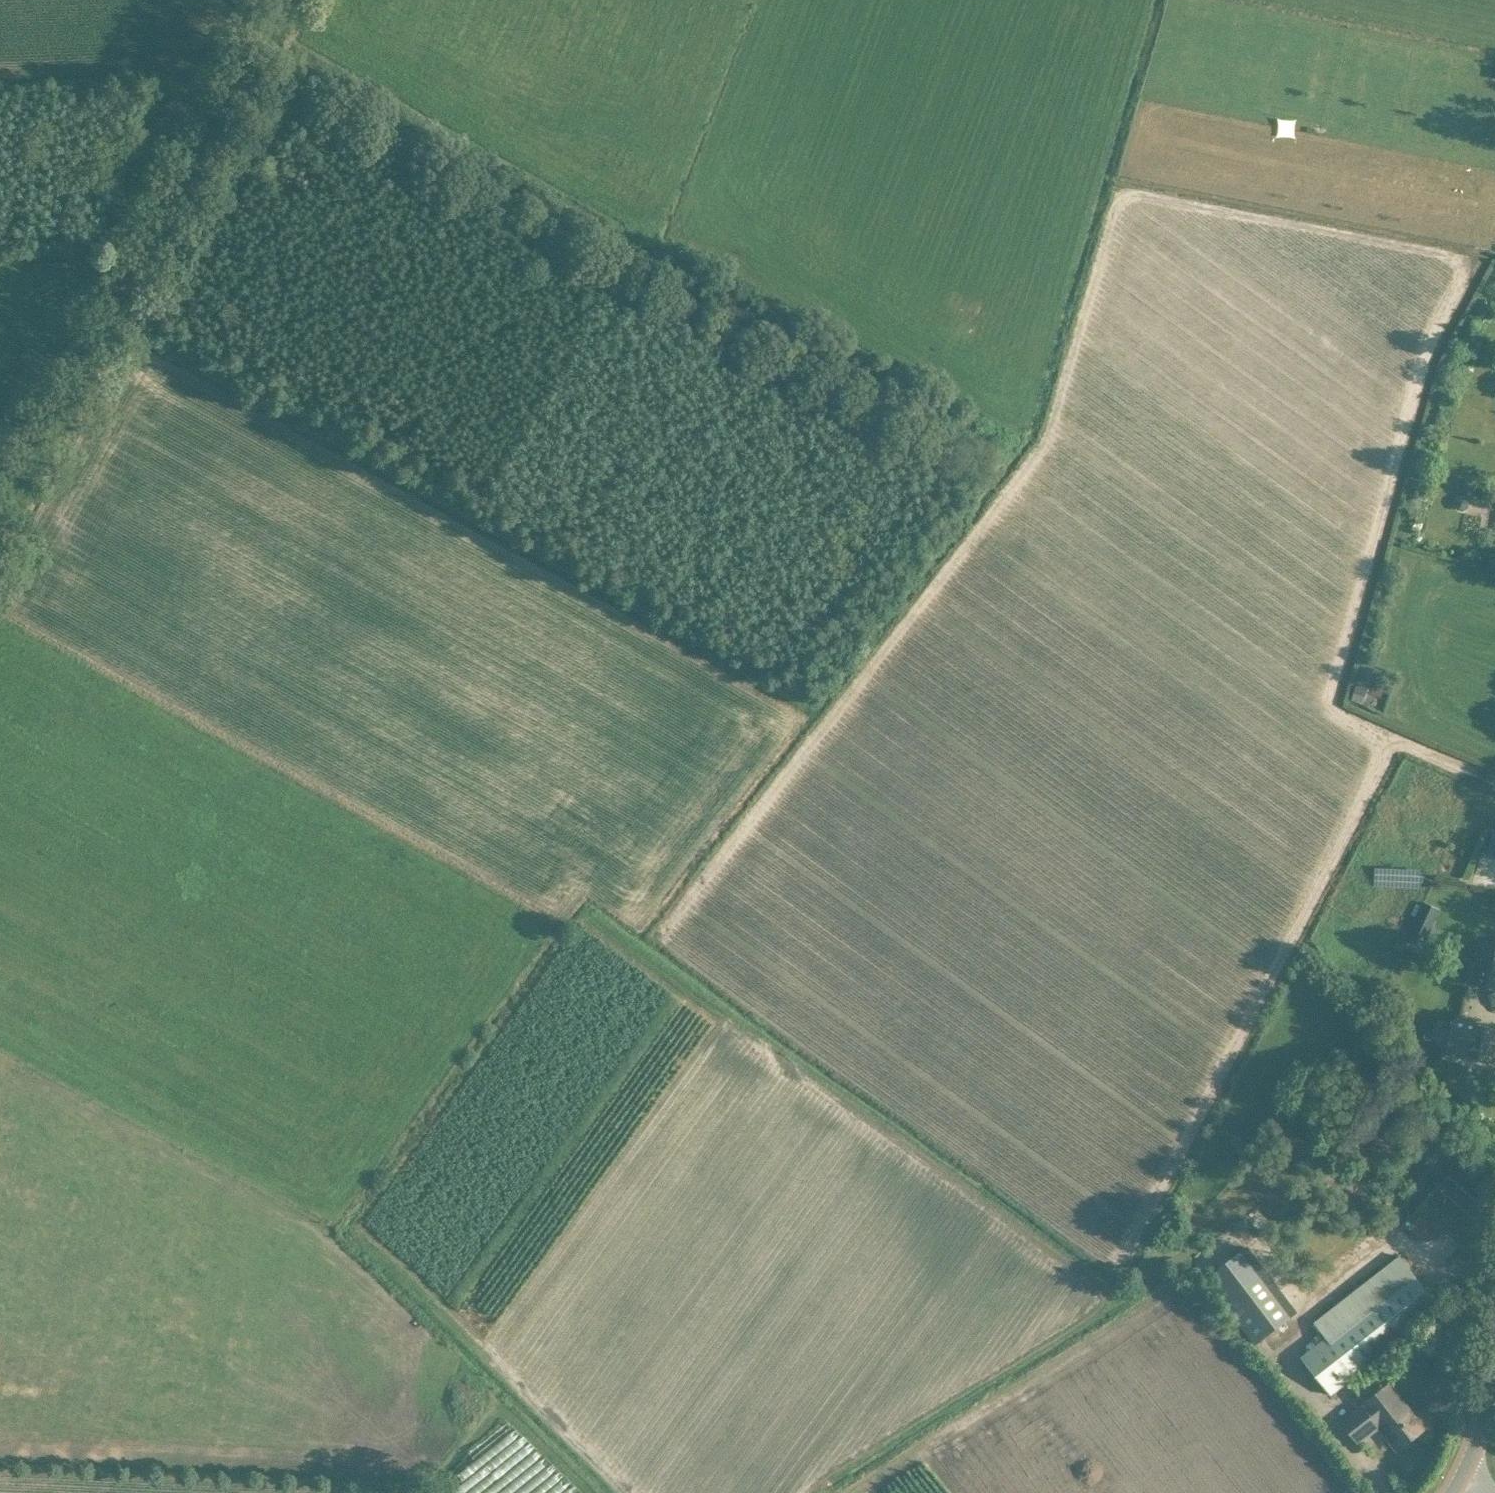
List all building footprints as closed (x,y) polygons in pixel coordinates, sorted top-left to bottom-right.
[(1456,501),(1455,507),(1458,511),(1463,512),(1468,509),(1469,504),(1466,499),(1461,498),(1456,501)] [(1430,932),(1441,909),(1424,902),(1413,925),(1430,932)] [(1480,938),(1470,983),(1494,989),(1494,941),(1480,938)] [(1455,1019),(1448,1051),(1491,1060),(1494,1044),(1494,1028),(1455,1019)] [(1448,1178),(1438,1189),(1473,1219),(1482,1207),(1448,1178)] [(1296,1313),(1247,1247),(1207,1277),(1256,1343),(1296,1313)] [(1442,1308),(1429,1293),(1400,1255),(1315,1321),(1327,1337),(1302,1357),(1319,1379),(1331,1394),(1442,1308)] [(1399,1448),(1425,1428),(1390,1384),(1343,1421),(1359,1442),(1381,1425),(1399,1448)]
